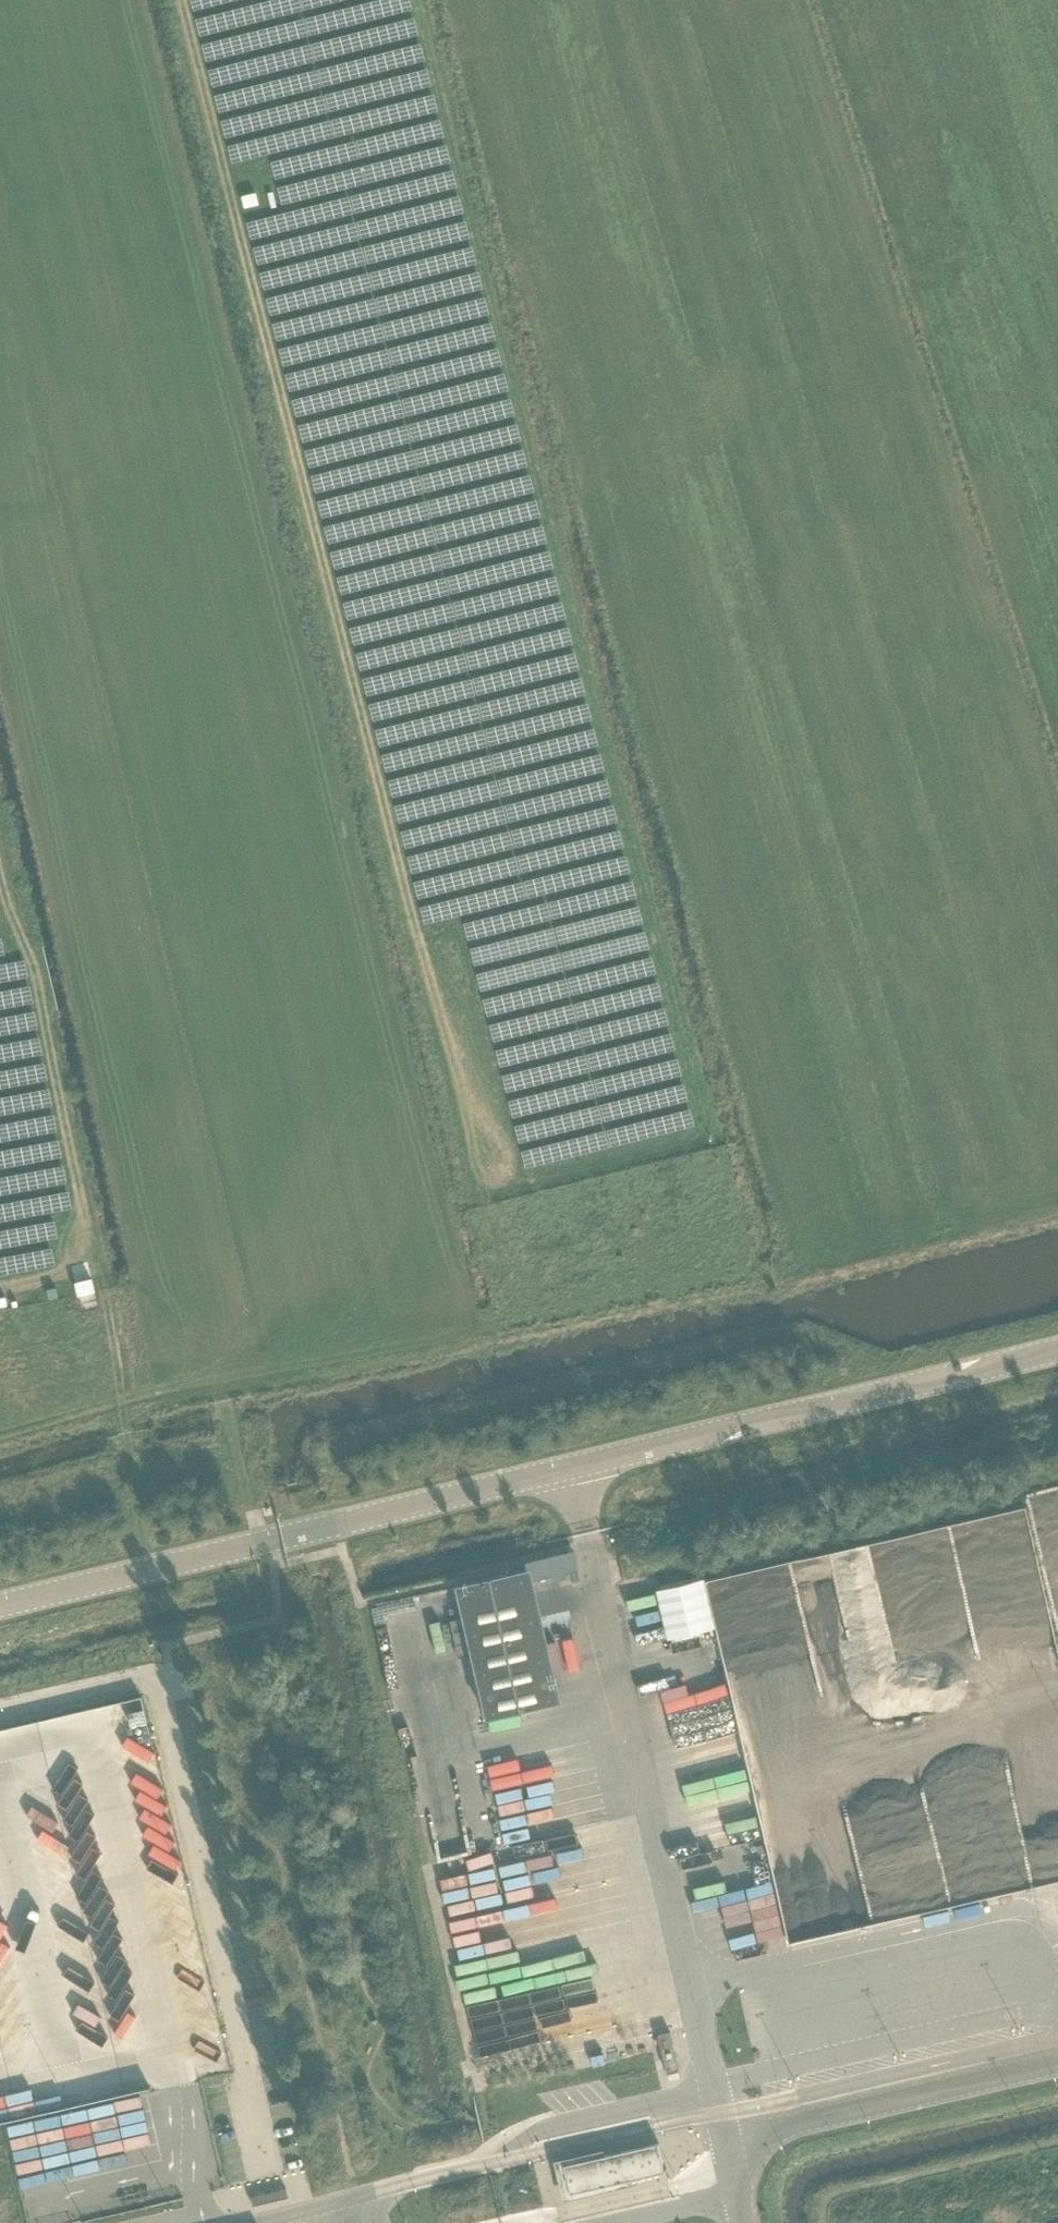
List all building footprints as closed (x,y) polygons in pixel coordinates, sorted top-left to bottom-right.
[(574,1551),(522,1563),(523,1569),(526,1581),(578,1568),(576,1557),(574,1551)] [(523,1569),(457,1584),(488,1717),(554,1702),(526,1581),(523,1569)] [(490,1766),(509,1842),(587,1822),(581,1799),(564,1803),(561,1794),(548,1798),(545,1785),(528,1789),(525,1779),(505,1784),(500,1763),(490,1766)] [(489,1861),(437,1870),(453,1964),(464,1962),(463,1955),(469,1954),(468,1947),(492,1943),(491,1934),(501,1933),(489,1861)] [(9,2010),(11,2009),(38,1936),(29,1935),(26,1945),(12,1916),(6,1919),(0,1905),(0,2009),(9,2010)] [(672,2032),(659,2035),(668,2073),(681,2070),(672,2032)] [(659,2140),(563,2162),(569,2191),(665,2169),(659,2140)]
